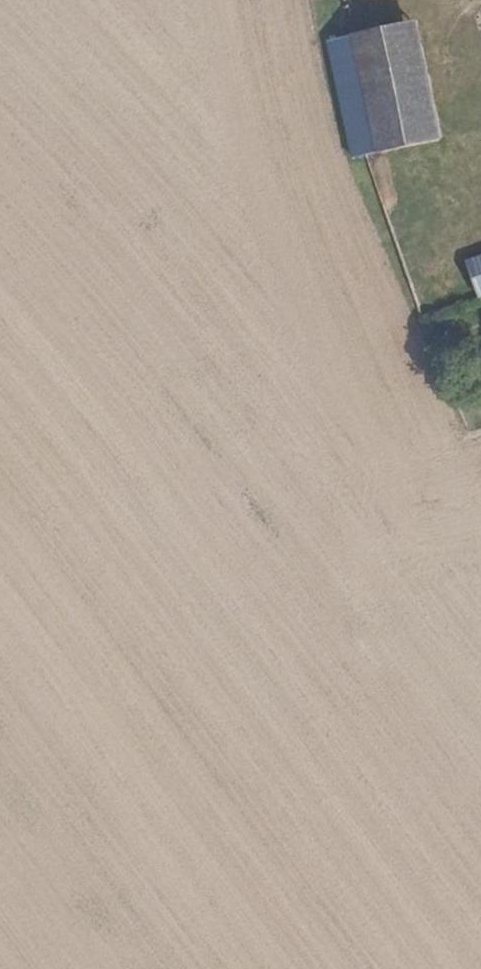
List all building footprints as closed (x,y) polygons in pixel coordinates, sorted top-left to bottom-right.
[(434,140),(411,24),(328,40),(350,157),(434,140)] [(464,262),(477,298),(480,297),(480,257),(464,262)]
